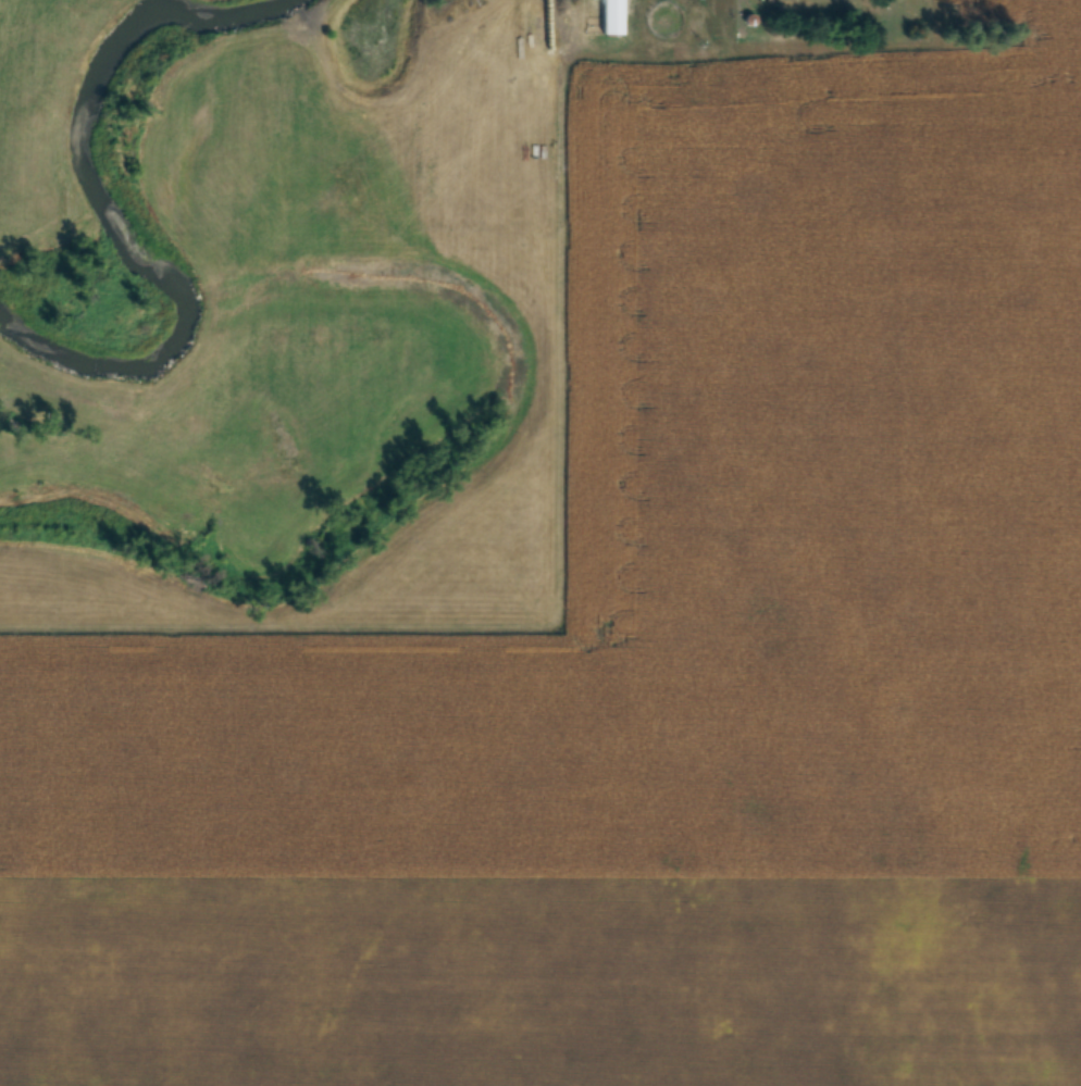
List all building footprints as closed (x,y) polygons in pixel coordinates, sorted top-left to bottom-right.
[(598,34),(619,34),(619,0),(598,0),(598,34)]
